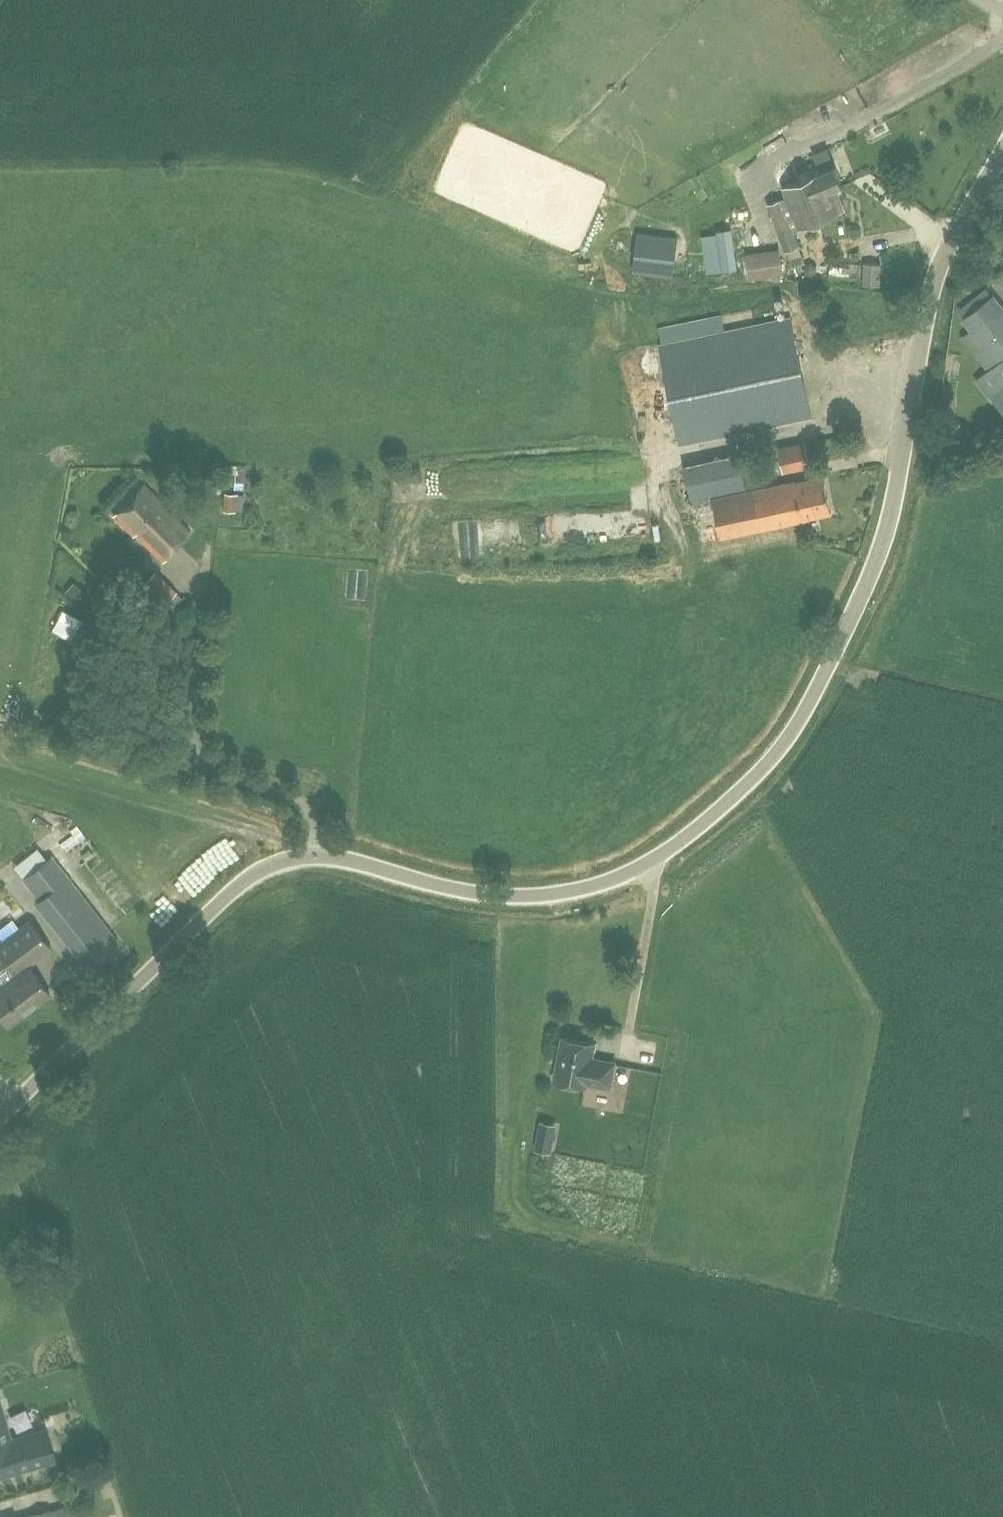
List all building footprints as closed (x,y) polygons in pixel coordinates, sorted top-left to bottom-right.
[(830,185),(841,181),(836,168),(783,188),(786,197),(769,204),(776,221),(795,214),(794,212),(803,209),(799,200),(831,187),(830,185)] [(795,214),(776,221),(787,250),(800,245),(794,230),(844,210),(836,188),(843,186),(841,181),(830,185),(831,187),(799,200),(803,209),(794,212),(795,214)] [(674,277),(679,238),(638,233),(634,272),(674,277)] [(745,253),(749,279),(784,274),(780,248),(745,253)] [(864,264),(863,284),(880,285),(880,264),(864,264)] [(1002,383),(1002,307),(992,293),(991,294),(986,287),(958,310),(964,316),(963,316),(972,328),(963,336),(988,368),(976,377),(989,393),(1002,383)] [(726,330),(723,314),(660,327),(663,343),(660,344),(681,444),(812,417),(791,317),(726,330)] [(989,393),(1002,411),(1002,383),(989,393)] [(784,471),(812,465),(807,441),(779,448),(784,471)] [(691,498),(747,487),(740,452),(684,464),(691,498)] [(832,513),(825,477),(797,483),(796,481),(713,499),(721,538),(804,521),(804,519),(832,513)] [(162,560),(190,531),(141,483),(113,513),(162,560)] [(238,494),(239,493),(225,492),(223,510),(237,512),(237,510),(238,494)] [(571,534),(602,532),(601,514),(570,515),(571,534)] [(162,606),(168,600),(177,590),(156,570),(141,586),(162,606)] [(82,830),(64,842),(71,852),(89,840),(82,830)] [(36,901),(88,965),(118,941),(50,856),(46,859),(23,877),(40,898),(36,901)] [(20,927),(10,907),(0,912),(0,928),(4,935),(20,927)] [(36,1004),(50,993),(29,965),(51,948),(30,920),(0,943),(0,955),(9,967),(15,975),(17,974),(29,989),(26,991),(36,1004)] [(36,1004),(26,991),(29,989),(17,974),(15,975),(9,967),(0,973),(0,982),(2,985),(0,986),(0,1014),(9,1025),(36,1004)] [(612,1089),(617,1061),(595,1057),(597,1041),(562,1035),(553,1081),(588,1088),(589,1085),(612,1089)] [(539,1132),(532,1172),(586,1181),(593,1141),(539,1132)] [(47,1461),(38,1430),(11,1438),(8,1429),(4,1417),(0,1418),(0,1475),(47,1461)]
